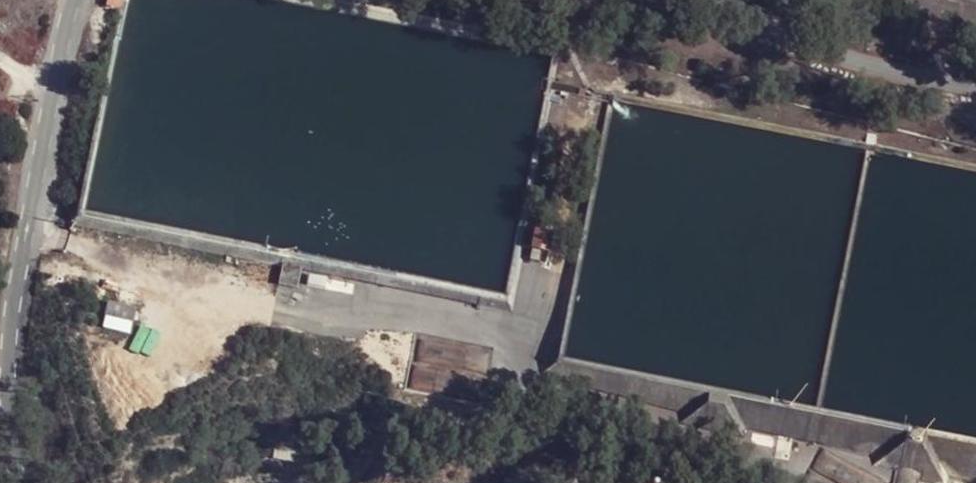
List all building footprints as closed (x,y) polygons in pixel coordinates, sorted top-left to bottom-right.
[(535,233),(530,259),(545,262),(550,236),(535,233)] [(298,273),(279,269),(276,285),(297,288),(298,273)] [(109,301),(106,312),(133,317),(136,307),(109,301)] [(903,431),(891,482),(918,482),(928,436),(903,431)]
